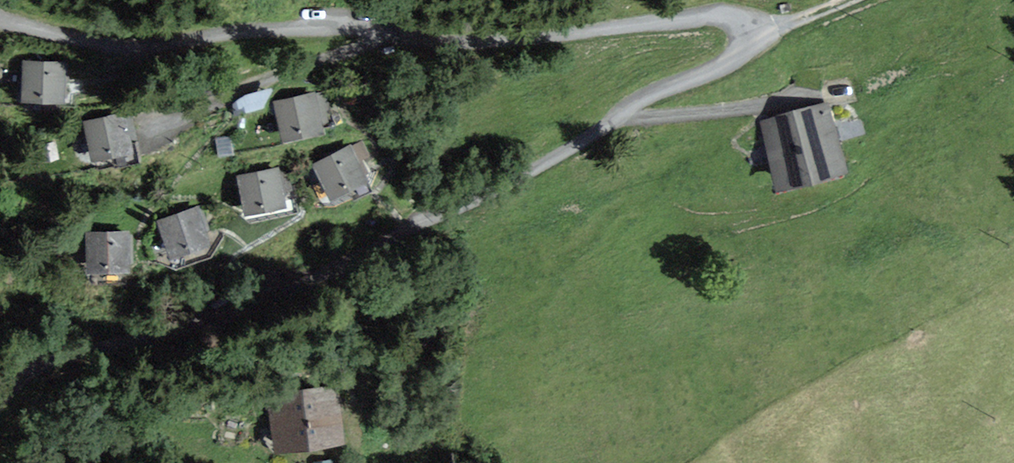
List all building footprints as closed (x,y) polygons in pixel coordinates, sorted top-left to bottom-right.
[(63,102),(65,61),(24,60),(23,101),(63,102)] [(325,132),(315,91),(272,101),(282,142),(325,132)] [(844,170),(826,106),(760,124),(778,189),(844,170)] [(134,151),(124,112),(84,123),(93,161),(134,151)] [(352,146),(350,144),(313,162),(331,199),(369,180),(360,162),(371,156),(363,140),(352,146)] [(278,167),(236,176),(245,216),(286,207),(278,167)] [(212,246),(199,206),(156,220),(169,259),(212,246)] [(131,272),(130,231),(87,233),(88,273),(131,272)] [(337,385),(267,395),(275,453),(345,443),(337,385)]
